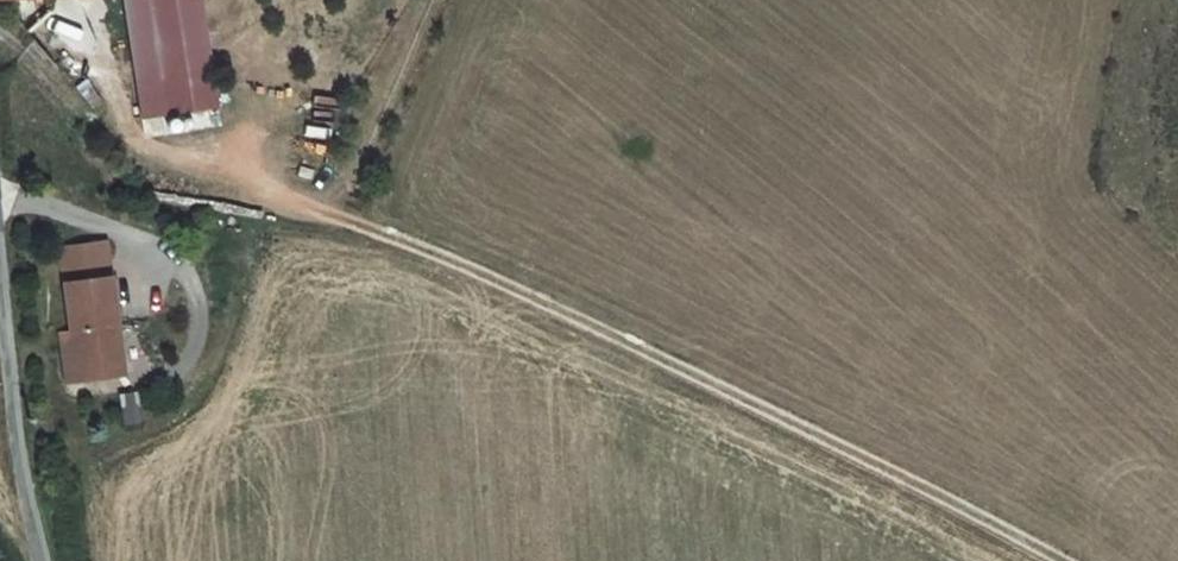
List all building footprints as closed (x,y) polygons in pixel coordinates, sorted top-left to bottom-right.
[(144,129),(192,123),(179,0),(130,0),(144,129)] [(74,343),(79,384),(102,381),(101,371),(123,367),(106,246),(60,253),(74,343)] [(63,345),(68,386),(79,384),(74,343),(63,345)] [(101,371),(102,381),(125,378),(123,367),(101,371)]
